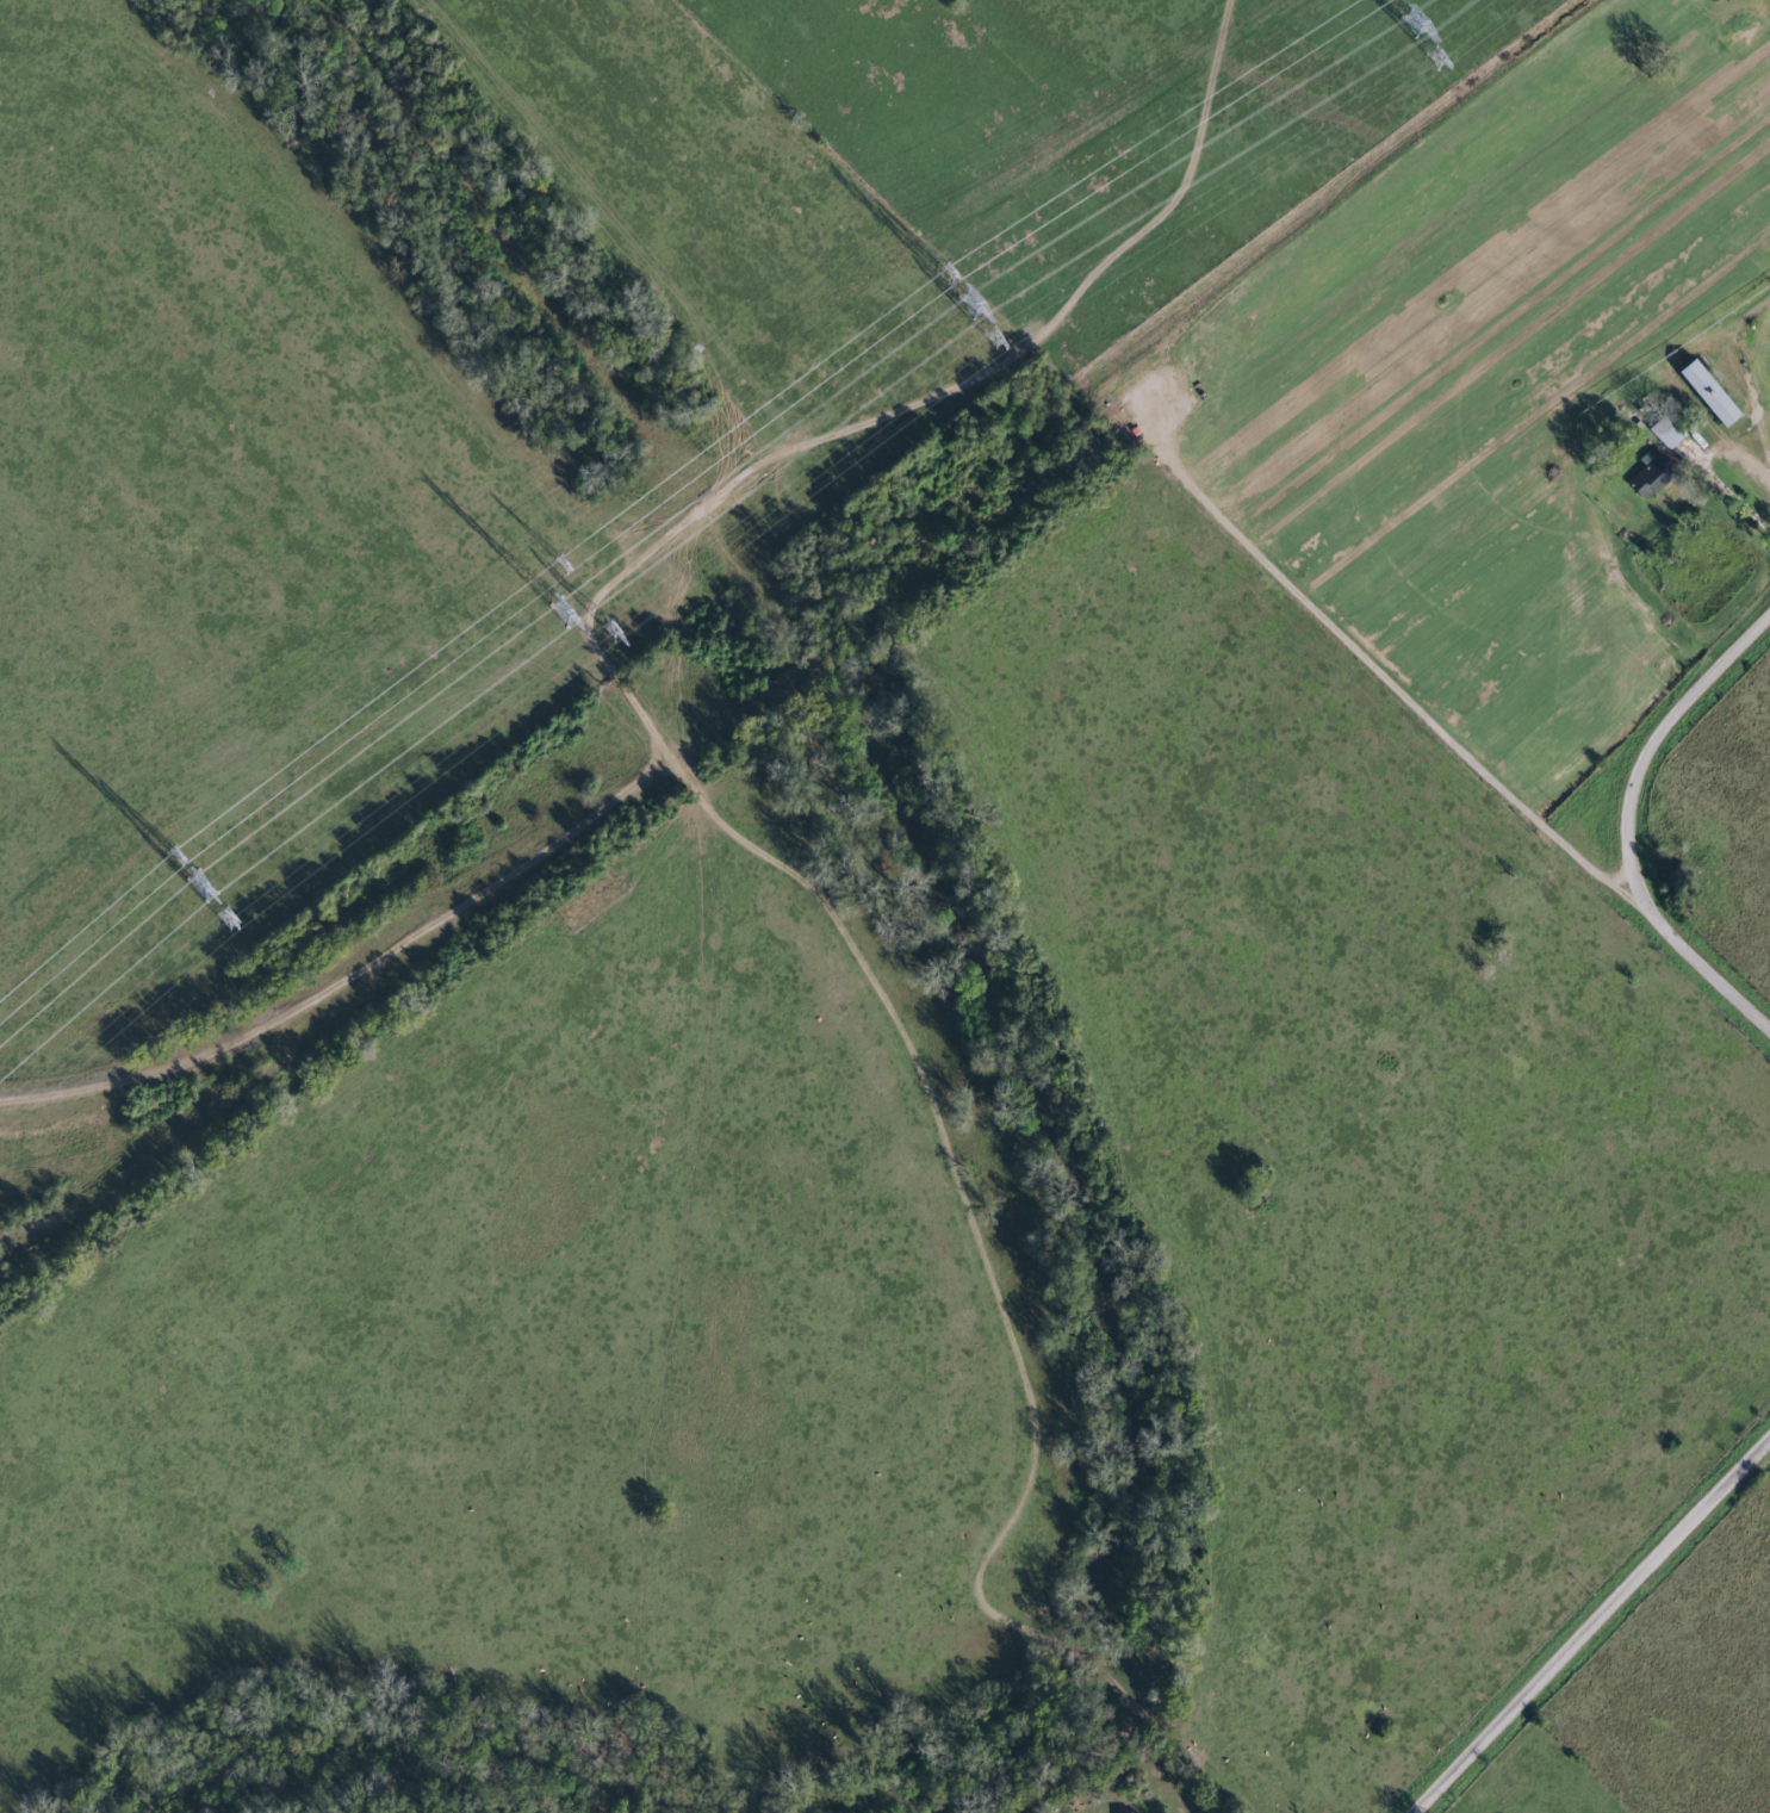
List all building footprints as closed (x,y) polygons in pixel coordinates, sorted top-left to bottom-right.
[(1731,415),(1688,357),(1671,370),(1714,428),(1731,415)] [(1621,478),(1637,501),(1661,484),(1655,476),(1668,466),(1657,452),(1621,478)]
